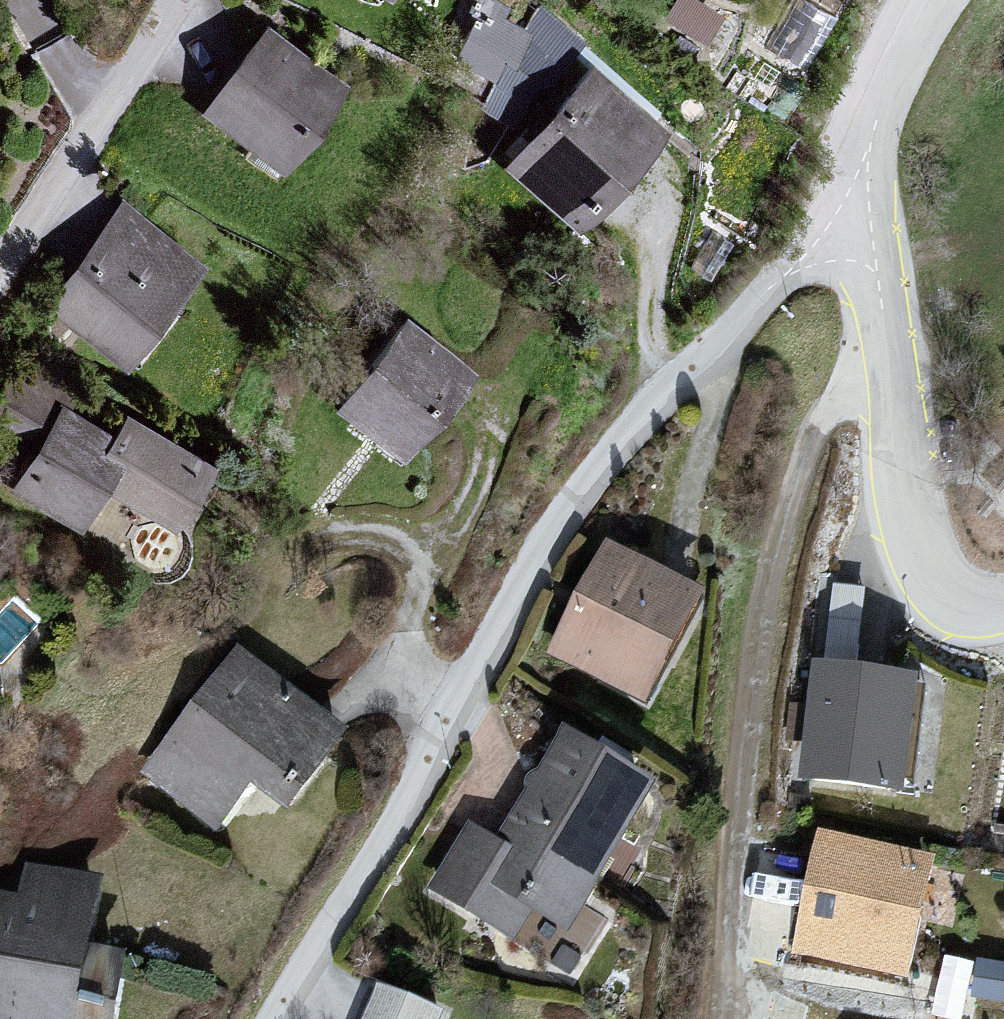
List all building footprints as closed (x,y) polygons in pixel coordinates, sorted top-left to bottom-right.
[(585,28),(556,0),(537,0),(521,16),(504,0),(494,0),(450,44),(511,103),(585,28)] [(249,34),(193,118),(270,181),(331,93),(249,34)] [(580,66),(490,166),(561,235),(647,134),(580,66)] [(117,211),(37,307),(116,373),(196,274),(117,211)] [(319,410),(390,463),(459,371),(390,319),(319,410)] [(2,496),(73,538),(95,498),(162,538),(198,471),(110,417),(101,434),(55,409),(2,496)] [(704,606),(603,546),(538,667),(639,714),(704,606)] [(207,845),(243,800),(271,818),(339,739),(243,663),(129,790),(207,845)] [(917,688),(812,676),(791,785),(901,802),(917,688)] [(652,790),(558,735),(490,846),(467,834),(422,898),(533,970),(652,790)] [(902,991),(928,869),(813,840),(781,964),(902,991)] [(10,900),(0,897),(0,1018),(113,1018),(122,973),(88,961),(98,894),(19,874),(10,900)] [(1003,1015),(1003,963),(948,953),(940,1004),(1003,1015)] [(354,1018),(421,1018),(364,996),(354,1018)]
